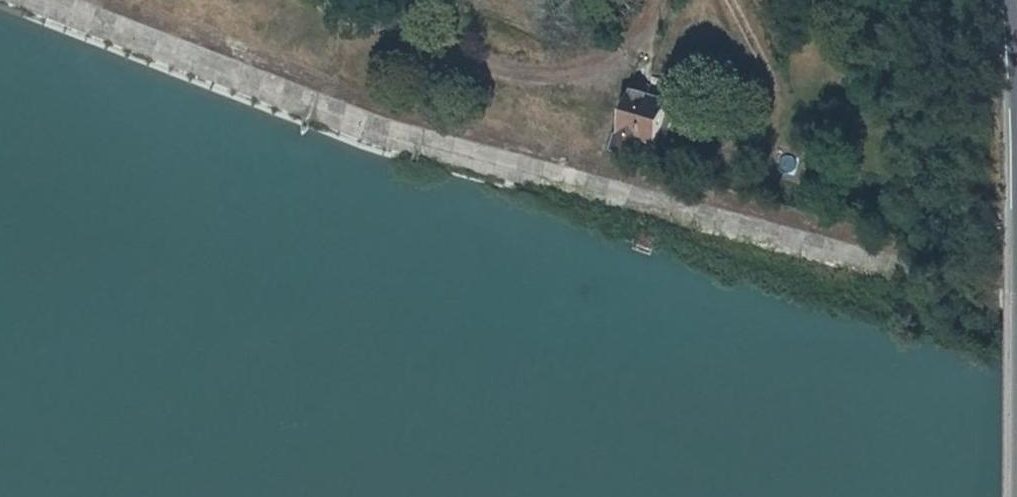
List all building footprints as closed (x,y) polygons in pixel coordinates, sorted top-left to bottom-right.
[(633,77),(614,148),(640,154),(644,137),(657,140),(669,95),(650,91),(651,82),(633,77)]
